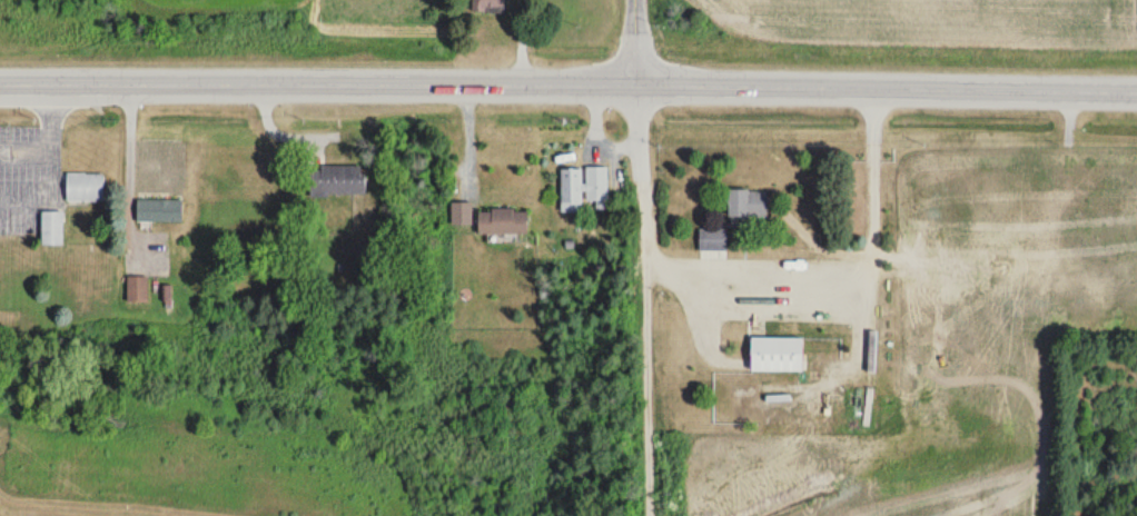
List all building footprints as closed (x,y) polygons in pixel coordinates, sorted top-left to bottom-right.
[(505,11),(505,0),(477,0),(477,11),(505,11)] [(65,160),(66,187),(101,186),(101,160),(65,160)] [(310,166),(310,196),(362,196),(361,165),(310,166)] [(609,167),(561,167),(561,203),(609,203),(609,167)] [(103,201),(103,173),(66,173),(66,201),(103,201)] [(728,217),(766,217),(766,190),(728,190),(728,217)] [(41,199),(41,232),(63,232),(63,199),(41,199)] [(182,222),(182,199),(136,199),(136,222),(182,222)] [(472,202),(452,202),(452,223),(472,223),(472,202)] [(527,233),(527,209),(478,209),(478,233),(527,233)] [(147,276),(127,276),(127,296),(147,296),(147,276)] [(803,372),(803,338),(751,338),(751,372),(803,372)]
